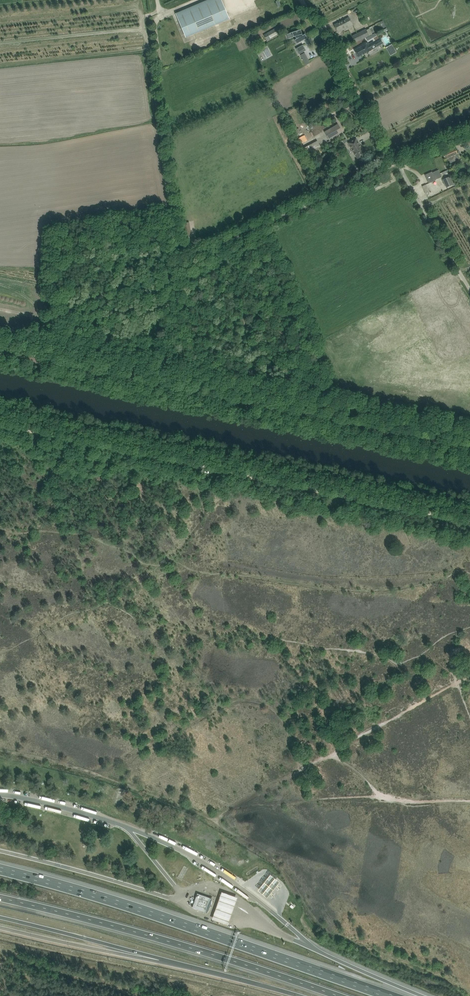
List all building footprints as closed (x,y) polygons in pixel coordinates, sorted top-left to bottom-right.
[(220,0),(220,1),(179,19),(177,13),(187,37),(229,20),(220,0)] [(346,26),(352,23),(349,17),(334,25),(337,31),(341,29),(342,31),(347,28),(346,26)] [(267,40),(281,32),(278,27),(264,35),(267,40)] [(366,29),(352,37),(355,43),(356,45),(361,43),(360,41),(363,39),(364,38),(369,36),(369,35),(366,30),(366,29)] [(295,40),(297,44),(301,42),(304,41),(304,40),(307,38),(305,34),(303,35),(301,30),(287,34),(288,39),(295,36),(297,39),(295,40)] [(359,57),(367,52),(367,53),(383,44),(381,40),(374,43),(374,42),(369,44),(368,43),(367,43),(366,43),(366,44),(363,45),(363,46),(355,50),(359,57)] [(296,49),(299,54),(306,51),(303,45),(296,49)] [(301,54),(302,56),(306,65),(310,62),(305,52),(301,54)] [(329,139),(342,132),(338,125),(325,132),(329,139)] [(356,138),(349,143),(358,159),(365,154),(356,138)] [(456,158),(454,155),(457,153),(455,148),(443,153),(447,162),(456,158)] [(456,185),(449,169),(442,172),(443,174),(448,172),(450,177),(443,180),(446,187),(453,184),(454,186),(456,185)] [(442,177),(441,174),(439,170),(431,173),(431,172),(425,175),(429,183),(436,180),(442,177)] [(461,303),(461,304),(456,306),(454,303),(455,303),(447,307),(451,313),(452,312),(453,312),(456,310),(462,320),(462,319),(469,315),(466,311),(467,311),(466,309),(465,309),(461,303)] [(428,315),(423,318),(426,324),(424,325),(427,331),(430,329),(431,332),(436,328),(428,315)] [(451,326),(442,332),(444,336),(454,330),(451,326)] [(469,359),(458,364),(463,376),(469,373),(469,361),(469,359)] [(437,376),(451,370),(448,363),(434,370),(437,376)] [(196,853),(198,850),(185,845),(184,847),(196,853)] [(200,862),(198,865),(212,874),(214,871),(200,862)] [(219,869),(231,876),(233,873),(221,866),(219,869)] [(235,903),(238,895),(222,890),(219,898),(215,910),(212,917),(228,923),(230,915),(235,903)] [(206,912),(207,913),(207,911),(208,910),(209,908),(210,906),(210,905),(211,903),(211,901),(211,900),(212,898),(211,898),(197,893),(192,907),(206,912)]
